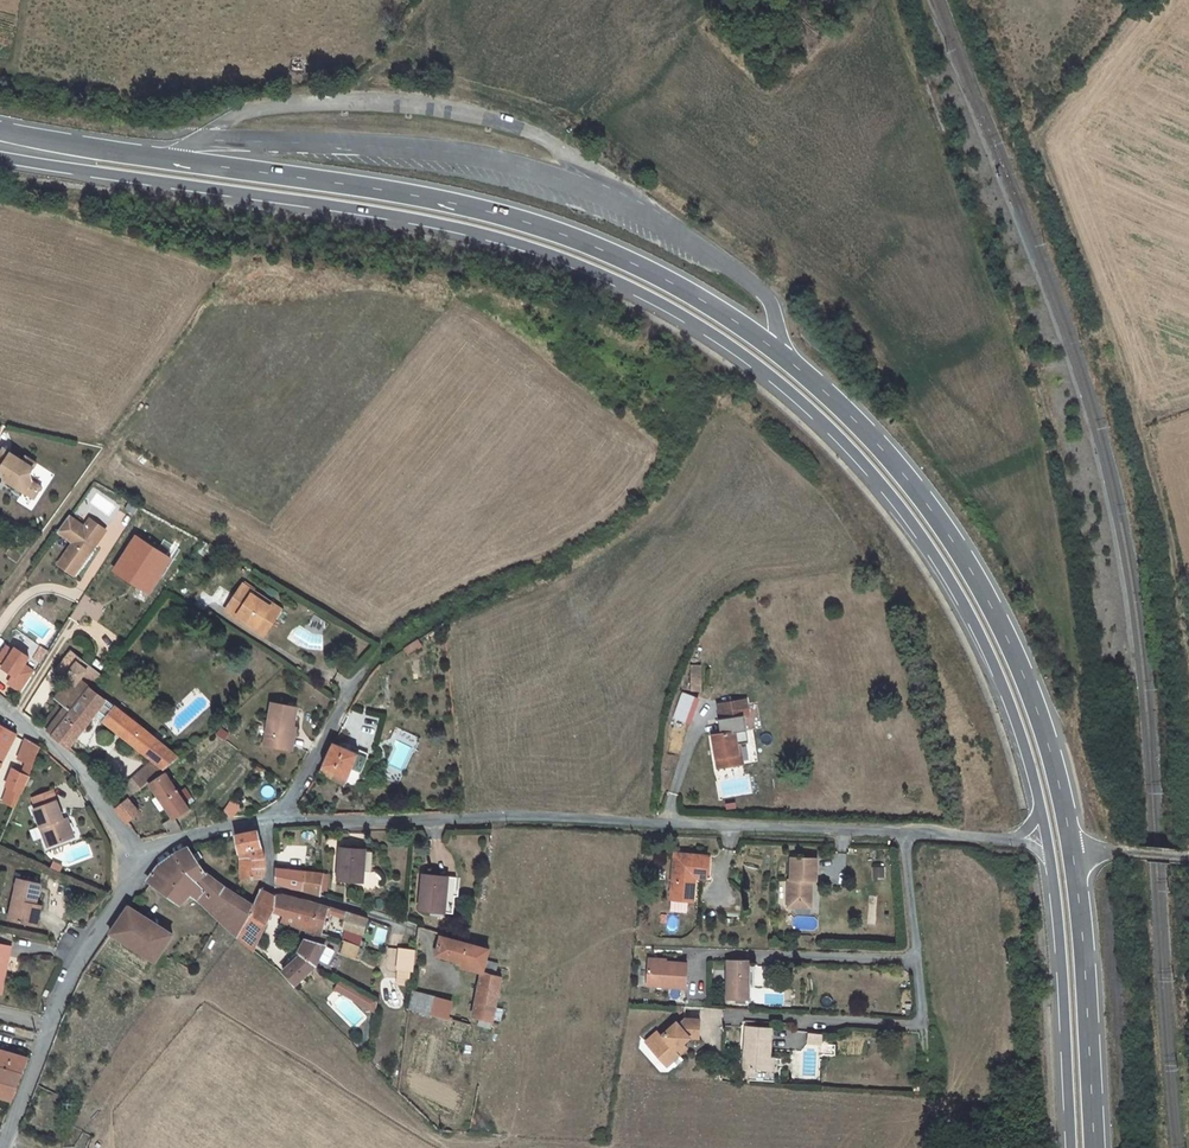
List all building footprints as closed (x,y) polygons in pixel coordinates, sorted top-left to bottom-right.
[(7,469),(13,473),(9,478),(34,494),(42,481),(33,476),(32,467),(37,459),(26,452),(23,457),(4,444),(0,451),(0,464),(7,469)] [(9,478),(13,473),(7,469),(3,474),(9,478)] [(85,522),(69,512),(58,528),(73,538),(63,554),(79,565),(106,526),(90,514),(85,522)] [(173,560),(135,536),(112,572),(150,596),(173,560)] [(79,565),(63,554),(58,560),(75,571),(79,565)] [(255,588),(246,583),(244,585),(253,591),(255,588)] [(245,623),(265,636),(276,619),(268,613),(271,607),(251,594),(253,591),(244,585),(243,585),(228,607),(246,620),(245,623)] [(276,619),(282,610),(253,591),(251,594),(271,607),(268,613),(276,619)] [(228,607),(226,611),(245,623),(246,620),(228,607)] [(424,644),(420,638),(405,648),(409,654),(424,644)] [(6,647),(0,657),(0,665),(3,667),(2,670),(12,676),(7,684),(22,693),(35,672),(25,666),(31,657),(15,648),(13,651),(6,647)] [(54,736),(91,689),(91,688),(82,680),(91,668),(72,652),(57,670),(70,681),(62,692),(64,694),(61,698),(64,700),(61,704),(66,708),(48,731),(54,736)] [(701,666),(692,666),(692,690),(701,691),(701,666)] [(91,688),(99,678),(101,676),(91,668),(82,680),(91,688)] [(91,689),(54,736),(70,748),(76,740),(70,734),(76,728),(81,733),(96,715),(99,710),(107,716),(103,721),(118,732),(128,718),(91,689)] [(62,692),(56,700),(61,704),(64,700),(61,698),(64,694),(62,692)] [(699,700),(684,695),(676,718),(691,724),(699,700)] [(721,705),(724,720),(745,716),(745,717),(749,716),(747,701),(721,705)] [(291,734),(296,735),(298,727),(294,726),(297,707),(273,703),(266,746),(289,749),(291,734)] [(99,710),(96,715),(103,721),(107,716),(99,710)] [(742,764),(738,745),(741,744),(749,743),(745,717),(745,716),(724,720),(719,720),(722,734),(714,736),(719,768),(742,764)] [(133,745),(144,730),(128,718),(118,732),(133,745)] [(222,728),(228,733),(231,728),(225,723),(222,728)] [(17,735),(0,725),(0,765),(17,735)] [(70,734),(76,740),(81,733),(76,728),(70,734)] [(222,728),(216,735),(224,741),(229,734),(228,733),(222,728)] [(180,759),(144,730),(133,745),(152,759),(166,770),(180,759)] [(32,766),(39,748),(26,740),(17,759),(25,763),(20,774),(25,776),(30,765),(32,766)] [(358,754),(334,742),(319,772),(346,786),(350,777),(358,781),(368,758),(367,757),(368,754),(360,749),(358,754)] [(132,778),(142,788),(166,770),(152,759),(132,778)] [(5,787),(21,795),(32,766),(30,765),(25,776),(20,774),(10,770),(3,786),(5,787)] [(151,785),(159,797),(166,807),(174,818),(175,820),(190,809),(167,774),(151,785)] [(346,786),(353,789),(358,781),(350,777),(346,786)] [(21,795),(5,787),(2,802),(14,808),(21,795)] [(191,797),(186,789),(181,792),(187,800),(191,797)] [(49,847),(72,839),(64,819),(53,791),(33,798),(37,808),(34,809),(49,847)] [(132,796),(115,808),(128,823),(140,812),(132,802),(135,799),(132,796)] [(162,811),(166,807),(159,797),(155,800),(162,811)] [(241,806),(233,802),(227,813),(234,817),(241,806)] [(64,819),(72,839),(75,837),(67,818),(64,819)] [(164,825),(170,833),(174,833),(182,831),(175,820),(174,818),(164,825)] [(263,849),(258,831),(238,836),(242,855),(263,849)] [(173,899),(175,898),(177,896),(185,901),(192,895),(202,902),(222,922),(239,936),(253,905),(227,889),(207,875),(189,848),(184,850),(177,854),(171,858),(165,863),(159,868),(154,874),(148,881),(173,899)] [(367,849),(342,848),(339,880),(365,883),(367,849)] [(242,879),(263,879),(264,872),(265,863),(263,849),(242,855),(243,860),(242,879)] [(711,857),(676,854),(672,899),(704,902),(705,878),(710,878),(711,857)] [(819,881),(820,859),(793,858),(793,880),(790,880),(789,907),(800,908),(801,901),(813,902),(814,885),(814,881),(819,881)] [(55,863),(53,868),(61,871),(63,866),(55,863)] [(321,895),(322,891),(324,875),(277,868),(276,883),(295,889),(295,888),(321,895)] [(424,875),(420,911),(453,913),(455,896),(458,897),(460,878),(424,875)] [(41,884),(18,879),(10,920),(31,924),(35,905),(37,905),(41,884)] [(276,896),(260,889),(253,905),(239,936),(255,950),(273,912),(275,908),(276,896)] [(298,914),(301,899),(284,895),(276,896),(275,908),(273,912),(285,917),(287,910),(298,914)] [(177,896),(175,898),(183,904),(185,901),(177,896)] [(301,899),(298,914),(296,926),(308,930),(314,903),(301,899)] [(368,920),(355,915),(314,903),(308,930),(322,934),(323,933),(328,915),(332,916),(333,913),(347,918),(345,927),(347,928),(349,929),(365,934),(368,920)] [(35,905),(31,924),(37,926),(42,906),(37,905),(35,905)] [(130,907),(111,934),(156,962),(161,955),(173,934),(130,907)] [(283,922),(296,926),(298,914),(287,910),(285,917),(283,922)] [(344,942),(345,942),(361,947),(365,934),(349,929),(347,928),(344,942)] [(306,939),(301,951),(303,954),(317,966),(320,961),(329,965),(336,952),(326,948),(329,937),(330,936),(323,933),(322,934),(308,930),(306,939)] [(494,1021),(494,1020),(496,1009),(503,977),(495,974),(485,971),(487,963),(491,950),(469,943),(444,936),(444,933),(441,932),(437,955),(463,963),(482,968),(481,973),(479,985),(474,1016),(481,1018),(494,1021)] [(360,951),(361,947),(345,942),(342,951),(358,957),(360,951)] [(11,947),(0,944),(0,993),(1,993),(11,947)] [(398,969),(414,971),(417,951),(400,950),(398,969)] [(297,987),(317,966),(303,954),(282,973),(297,987)] [(649,961),(647,985),(685,989),(688,965),(649,961)] [(729,961),(729,999),(750,999),(750,962),(729,961)] [(462,967),(481,973),(482,968),(463,963),(462,967)] [(487,963),(485,971),(495,974),(497,966),(487,963)] [(342,981),(337,990),(357,1002),(362,993),(342,981)] [(412,992),(410,1009),(450,1019),(454,1003),(412,992)] [(362,993),(357,1002),(372,1011),(377,1002),(362,993)] [(504,1011),(496,1009),(494,1020),(501,1022),(504,1011)] [(479,1026),(492,1029),(494,1021),(481,1018),(479,1026)] [(659,1037),(648,1047),(657,1057),(665,1066),(673,1067),(683,1058),(679,1053),(687,1047),(680,1040),(686,1035),(698,1036),(699,1021),(684,1020),(677,1026),(675,1023),(659,1037)] [(742,1069),(753,1070),(756,1028),(744,1028),(742,1069)] [(770,1028),(756,1028),(753,1070),(765,1071),(766,1058),(769,1058),(770,1028)] [(655,1033),(644,1043),(648,1047),(659,1037),(655,1033)] [(821,1034),(813,1033),(812,1043),(820,1043),(821,1034)] [(821,1055),(836,1054),(835,1043),(820,1044),(821,1055)] [(22,1074),(28,1059),(0,1051),(0,1067),(22,1074)] [(769,1058),(766,1058),(765,1071),(773,1071),(774,1059),(769,1058)] [(13,1101),(22,1074),(0,1067),(0,1097),(13,1101)]
